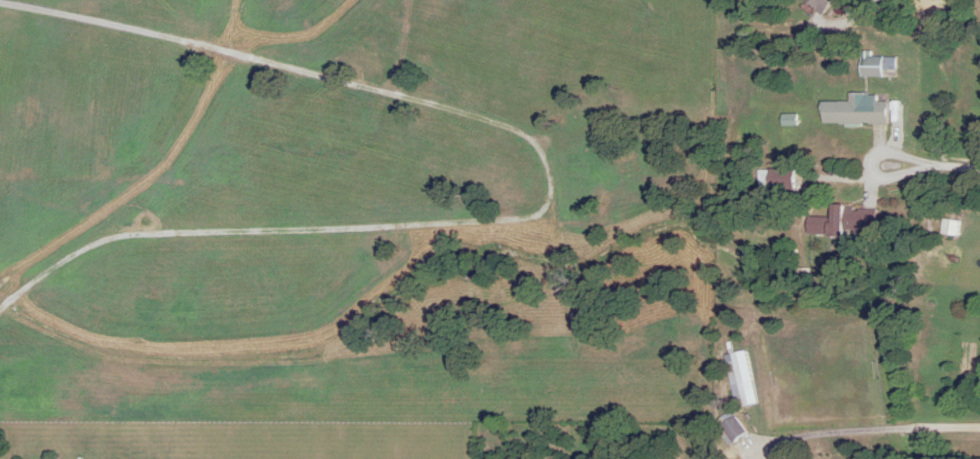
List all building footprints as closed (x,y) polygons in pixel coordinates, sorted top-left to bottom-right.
[(832,14),(843,0),(814,0),(832,14)] [(901,58),(866,58),(866,78),(891,78),(891,71),(901,71),(901,58)] [(857,103),(829,103),(829,125),(895,124),(895,103),(884,103),(884,94),(857,94),(857,103)] [(802,116),(786,116),(786,126),(802,126),(802,116)] [(763,189),(802,189),(802,170),(763,170),(763,189)] [(817,235),(856,236),(856,231),(883,232),(884,209),(842,207),(842,218),(818,217),(817,235)] [(960,235),(960,220),(945,220),(944,234),(960,235)] [(739,407),(762,402),(757,381),(735,385),(739,407)] [(723,419),(735,443),(751,435),(739,411),(723,419)]
